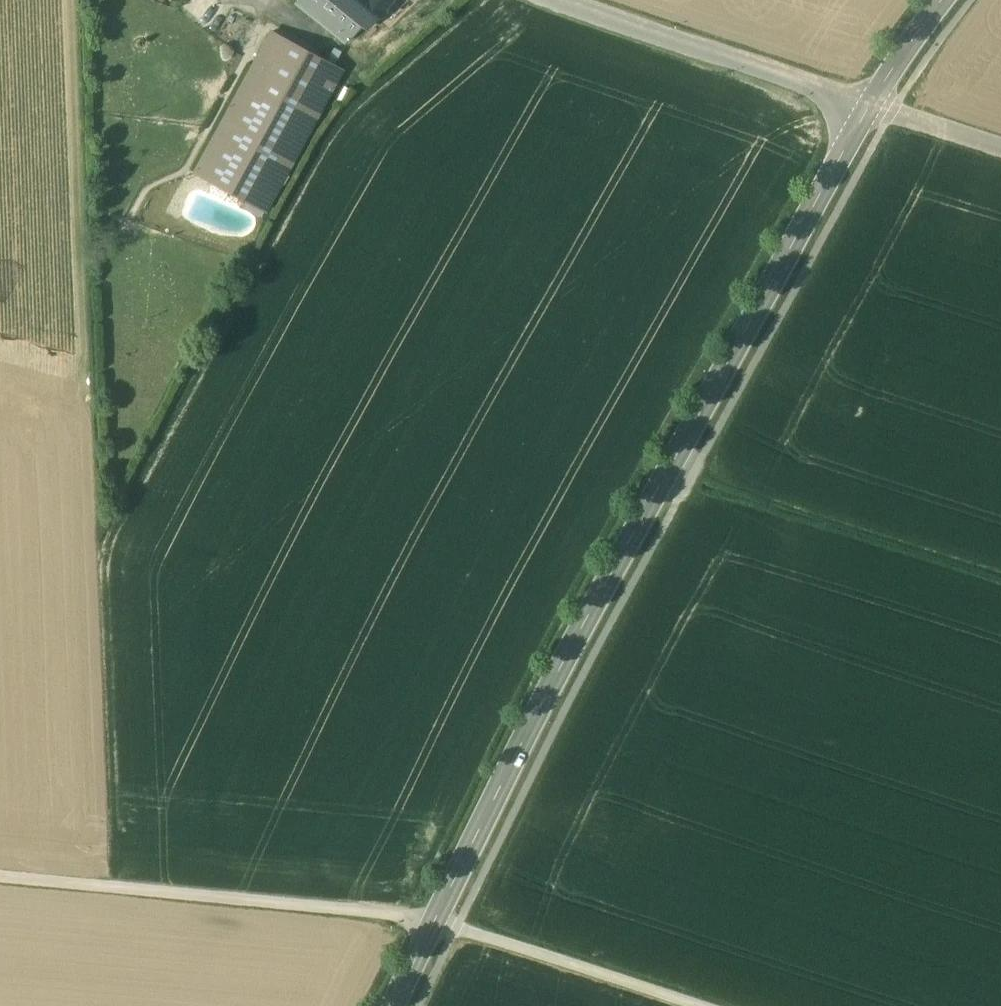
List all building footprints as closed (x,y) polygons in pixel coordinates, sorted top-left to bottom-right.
[(354,35),(358,31),(384,7),(375,0),(312,0),(354,35)] [(395,0),(390,0),(384,7),(358,31),(373,45),(404,8),(395,0)] [(342,70),(271,32),(195,172),(251,203),(264,210),(265,210),(342,70)] [(251,203),(247,209),(261,217),(264,210),(251,203)]
